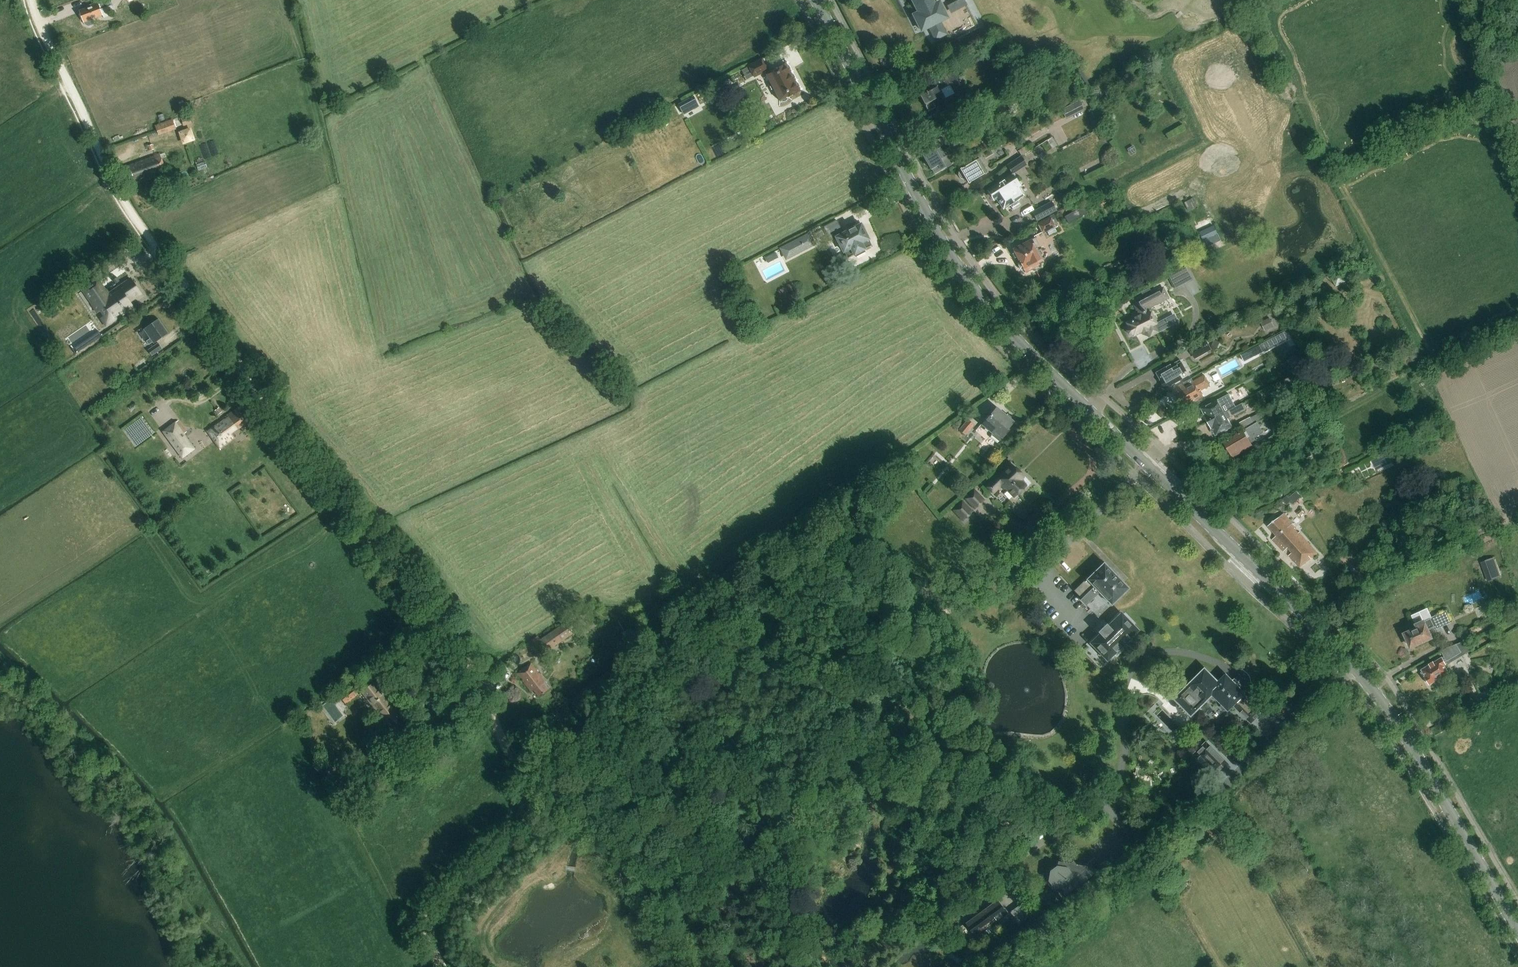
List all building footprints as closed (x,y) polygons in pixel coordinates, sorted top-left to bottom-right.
[(88,8),(80,11),(84,21),(84,20),(86,24),(89,25),(92,24),(94,21),(92,17),(95,16),(95,18),(102,15),(100,9),(111,5),(109,0),(100,0),(97,1),(91,4),(91,6),(87,7),(88,8)] [(914,16),(921,31),(924,29),(924,31),(930,28),(935,37),(944,32),(939,23),(945,20),(944,19),(947,18),(939,3),(934,5),(931,0),(912,0),(919,13),(914,16)] [(762,59),(749,66),(754,77),(764,71),(770,83),(769,86),(771,90),(774,90),(779,101),(798,91),(784,64),(769,72),(762,59)] [(948,105),(941,90),(939,91),(938,89),(949,84),(952,89),(961,85),(954,70),(932,81),(935,86),(920,94),(918,94),(920,102),(922,102),(925,106),(928,111),(939,106),(940,109),(948,105)] [(694,97),(678,105),(684,116),(699,108),(694,97)] [(1080,99),(1062,108),(1067,118),(1085,108),(1080,99)] [(954,114),(941,121),(945,128),(958,120),(954,114)] [(181,117),(183,125),(190,123),(188,115),(181,117)] [(978,115),(969,120),(972,125),(981,120),(978,115)] [(173,119),(156,125),(160,136),(177,129),(173,119)] [(972,125),(969,120),(968,119),(954,128),(959,137),(974,128),(972,125)] [(1184,125),(1170,133),(1173,137),(1187,130),(1184,125)] [(196,126),(182,131),(187,144),(201,139),(196,126)] [(930,169),(931,169),(934,173),(944,168),(956,162),(942,138),(930,144),(931,147),(921,153),(930,169)] [(1049,140),(1054,148),(1057,146),(1052,138),(1049,140)] [(1029,143),(1018,150),(1022,155),(1032,148),(1029,143)] [(160,153),(126,166),(132,185),(152,178),(151,174),(166,169),(160,153)] [(987,172),(986,170),(988,169),(986,166),(984,167),(979,158),(975,160),(973,156),(962,163),(964,167),(960,169),(961,171),(959,173),(958,175),(960,178),(962,179),(965,177),(969,183),(987,172)] [(1006,165),(1013,175),(1027,166),(1021,156),(1006,165)] [(993,199),(994,200),(996,198),(1003,208),(1009,204),(1013,210),(1020,206),(1016,200),(1023,196),(1018,188),(1020,187),(1013,175),(988,191),(989,192),(985,195),(989,201),(993,199)] [(1197,197),(1187,201),(1191,210),(1201,205),(1197,197)] [(1056,210),(1051,202),(1032,212),(1037,221),(1056,210)] [(1065,216),(1068,224),(1088,213),(1084,206),(1065,216)] [(1039,224),(1043,233),(1047,231),(1049,235),(1057,231),(1055,227),(1057,226),(1052,217),(1039,224)] [(855,255),(857,258),(866,253),(864,250),(872,246),(861,225),(844,234),(837,221),(824,228),(830,241),(837,238),(847,259),(855,255)] [(1214,224),(1200,231),(1204,241),(1219,234),(1214,224)] [(810,232),(779,248),(786,261),(816,245),(810,232)] [(1019,262),(1018,263),(1018,264),(1019,266),(1020,267),(1021,267),(1022,267),(1023,269),(1027,266),(1029,270),(1039,265),(1037,261),(1041,259),(1033,243),(1037,241),(1035,238),(1013,250),(1019,262)] [(767,278),(786,269),(782,260),(763,269),(767,278)] [(1173,274),(1178,286),(1195,279),(1190,267),(1173,274)] [(1337,285),(1349,282),(1345,269),(1334,272),(1337,285)] [(102,287),(87,297),(107,325),(132,308),(128,301),(140,293),(131,280),(121,286),(108,295),(102,287)] [(1150,313),(1150,314),(1147,309),(1168,298),(1162,288),(1132,303),(1138,315),(1134,317),(1135,319),(1126,323),(1128,327),(1127,327),(1127,331),(1128,333),(1131,335),(1132,334),(1133,336),(1141,332),(1142,334),(1147,331),(1150,336),(1157,332),(1154,325),(1156,324),(1150,313)] [(1271,317),(1262,322),(1266,330),(1275,325),(1271,317)] [(158,320),(144,330),(153,344),(168,334),(158,320)] [(98,331),(72,349),(76,355),(102,337),(98,331)] [(1284,333),(1261,345),(1265,351),(1287,340),(1284,333)] [(1208,339),(1191,348),(1196,359),(1213,350),(1208,339)] [(149,352),(143,356),(146,360),(152,356),(153,357),(163,349),(159,343),(148,351),(149,352)] [(1261,345),(1252,350),(1255,356),(1265,351),(1261,345)] [(1182,359),(1170,365),(1157,373),(1165,388),(1181,379),(1180,377),(1190,371),(1182,359)] [(1227,359),(1216,374),(1222,378),(1233,363),(1227,359)] [(1197,380),(1197,381),(1193,383),(1193,382),(1184,387),(1186,390),(1176,396),(1181,406),(1193,399),(1194,402),(1203,396),(1200,391),(1210,385),(1204,376),(1197,380)] [(1224,413),(1235,407),(1229,395),(1201,409),(1208,422),(1224,413)] [(1242,403),(1235,407),(1224,413),(1208,422),(1211,428),(1210,429),(1212,433),(1214,433),(1216,436),(1224,432),(1225,432),(1227,431),(1227,430),(1232,428),(1227,419),(1234,415),(1235,417),(1246,411),(1242,403)] [(238,409),(206,431),(220,450),(235,440),(233,435),(248,424),(238,409)] [(1012,422),(1011,421),(1012,419),(1007,415),(1005,417),(996,409),(992,414),(991,414),(985,422),(987,423),(984,426),(993,434),(992,435),(999,441),(1002,438),(1008,430),(1007,429),(1012,422)] [(1252,417),(1241,423),(1244,429),(1266,417),(1264,412),(1252,418),(1252,417)] [(968,420),(959,431),(965,436),(974,425),(968,420)] [(176,421),(162,431),(183,459),(196,449),(176,421)] [(1262,432),(1256,422),(1223,443),(1232,458),(1252,446),(1249,443),(1255,439),(1253,437),(1262,432)] [(1277,435),(1266,441),(1269,447),(1280,442),(1277,435)] [(913,462),(906,470),(911,474),(918,466),(913,462)] [(997,476),(986,486),(993,493),(1000,487),(1003,490),(1005,488),(1014,498),(1029,483),(1012,465),(999,477),(997,476)] [(985,501),(974,489),(963,499),(974,511),(985,501)] [(1295,504),(1301,499),(1296,495),(1291,500),(1295,504)] [(974,513),(962,501),(952,511),(963,523),(974,513)] [(1284,514),(1268,526),(1276,536),(1272,540),(1283,552),(1287,548),(1292,553),(1289,555),(1300,567),(1317,553),(1292,524),(1284,514)] [(1501,576),(1494,556),(1480,562),(1487,581),(1501,576)] [(1099,593),(1110,605),(1113,602),(1115,602),(1118,600),(1117,598),(1128,588),(1104,564),(1076,591),(1082,598),(1080,600),(1085,606),(1099,593)] [(1411,647),(1431,638),(1427,630),(1435,626),(1437,629),(1452,622),(1446,611),(1415,625),(1417,628),(1405,634),(1411,647)] [(1124,618),(1121,615),(1108,628),(1106,625),(1098,633),(1101,635),(1092,644),(1107,660),(1114,653),(1117,655),(1125,647),(1123,644),(1136,631),(1131,626),(1133,624),(1125,616),(1124,618)] [(548,643),(551,648),(572,634),(565,624),(534,645),(537,650),(548,643)] [(1448,647),(1441,652),(1444,656),(1448,664),(1469,651),(1470,649),(1465,641),(1448,647)] [(1444,656),(1421,670),(1425,677),(1429,685),(1435,681),(1437,685),(1439,686),(1442,686),(1445,684),(1447,682),(1447,680),(1444,676),(1449,673),(1444,666),(1448,664),(1444,656)] [(531,692),(534,690),(539,697),(550,689),(530,663),(517,674),(531,692)] [(1177,692),(1176,693),(1180,696),(1178,698),(1181,701),(1179,705),(1180,710),(1183,713),(1185,713),(1187,713),(1191,711),(1194,714),(1209,699),(1211,700),(1214,700),(1216,699),(1218,698),(1223,703),(1222,706),(1222,708),(1225,710),(1227,711),(1229,709),(1230,710),(1234,705),(1251,723),(1262,712),(1227,676),(1219,683),(1206,670),(1187,689),(1186,689),(1184,689),(1181,689),(1179,690),(1177,692)] [(404,715),(377,681),(363,692),(379,712),(376,714),(376,716),(380,720),(382,721),(384,719),(389,726),(404,715)] [(363,697),(351,682),(338,693),(350,707),(363,697)] [(1207,742),(1194,754),(1198,758),(1212,772),(1213,771),(1215,773),(1218,769),(1219,769),(1222,772),(1230,764),(1211,745),(1207,742)] [(347,795),(341,784),(334,788),(340,799),(347,795)] [(1048,870),(1046,880),(1050,881),(1055,888),(1066,890),(1066,895),(1102,870),(1090,868),(1090,866),(1078,864),(1075,860),(1072,863),(1060,861),(1059,865),(1052,871),(1048,870)] [(975,938),(1007,915),(996,900),(964,923),(975,938)] [(1019,924),(1034,913),(1026,902),(1011,912),(1019,924)]
